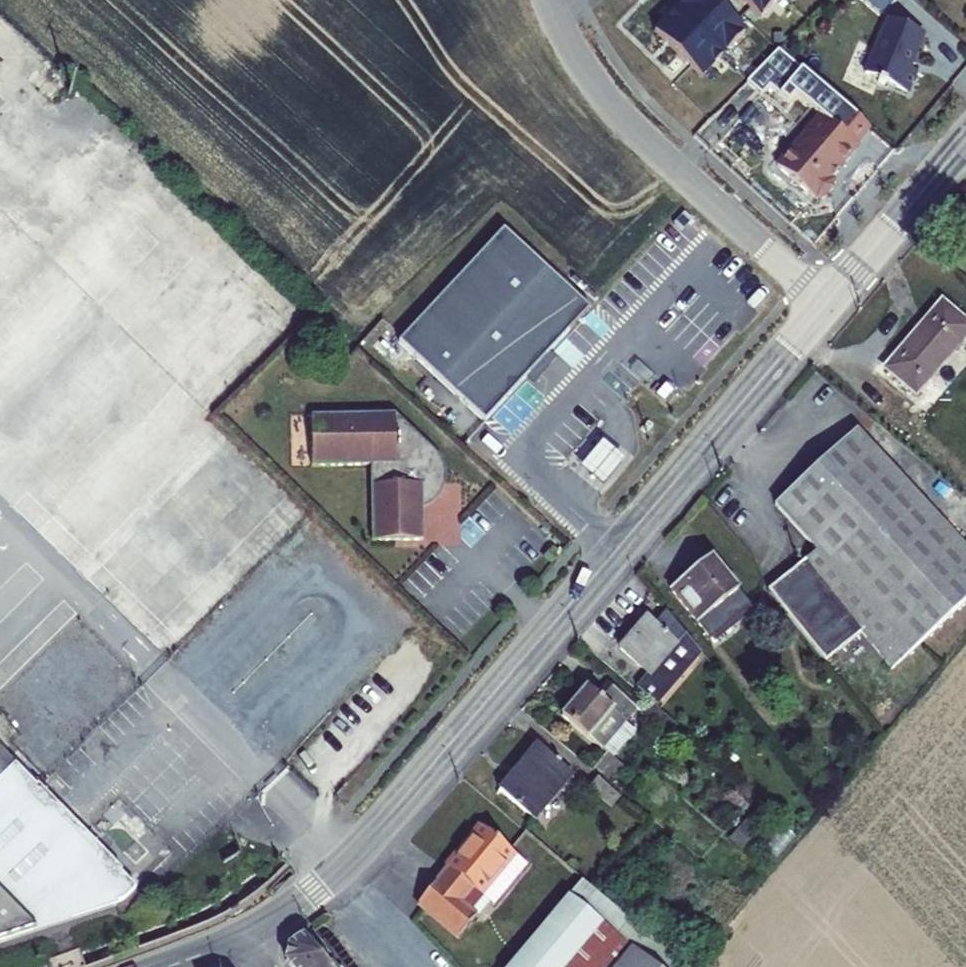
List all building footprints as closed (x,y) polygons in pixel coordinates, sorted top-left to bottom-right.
[(711,0),(686,0),(654,32),(700,78),(744,32),(711,0)] [(759,18),(776,0),(741,0),(759,18)] [(881,14),(893,0),(864,0),(881,14)] [(907,94),(917,73),(909,70),(924,36),(889,21),(865,76),(907,94)] [(37,52),(25,41),(17,49),(29,60),(37,52)] [(819,117),(853,146),(867,130),(778,52),(749,85),(762,96),(769,88),(789,106),(797,97),(819,117)] [(855,147),(853,146),(819,117),(775,168),(811,199),(813,197),(814,199),(820,198),(829,188),(828,182),(826,181),(855,147)] [(584,308),(503,232),(399,342),(480,418),(584,308)] [(965,337),(965,323),(941,302),(926,319),(928,320),(924,326),(922,325),(893,356),(896,360),(886,371),(915,396),(965,337)] [(32,472),(106,422),(88,397),(14,447),(32,472)] [(433,454),(396,419),(313,418),(312,468),(371,468),(371,544),(420,544),(421,505),(416,500),(424,490),(450,490),(449,479),(445,467),(433,454)] [(653,426),(648,422),(640,430),(645,435),(653,426)] [(774,506),(816,551),(813,555),(899,661),(965,600),(965,549),(856,431),(774,506)] [(622,461),(599,443),(577,469),(600,488),(622,461)] [(899,661),(813,555),(767,593),(824,662),(861,634),(890,670),(899,661)] [(668,591),(709,641),(749,607),(710,557),(668,591)] [(647,676),(634,692),(648,704),(653,708),(700,654),(666,611),(653,625),(646,620),(619,651),(647,676)] [(852,666),(868,687),(888,671),(873,651),(852,666)] [(833,658),(840,665),(847,659),(842,652),(833,658)] [(847,659),(840,665),(844,670),(851,664),(847,659)] [(561,719),(605,754),(612,759),(635,733),(625,723),(636,710),(606,686),(595,698),(585,691),(561,719)] [(515,781),(541,751),(536,747),(511,778),(515,781)] [(14,764),(0,750),(0,777),(14,764)] [(571,775),(541,751),(515,781),(511,778),(499,792),(533,820),(571,775)] [(719,759),(728,768),(736,761),(727,751),(719,759)] [(612,759),(605,754),(598,763),(611,774),(623,784),(632,775),(612,759)] [(611,774),(598,763),(592,769),(606,780),(611,774)] [(14,764),(0,777),(0,942),(117,905),(136,888),(118,870),(119,868),(38,785),(37,787),(14,764)] [(610,809),(619,799),(596,779),(587,789),(610,809)] [(456,936),(486,901),(480,895),(491,883),(503,892),(525,864),(479,827),(416,904),(456,936)] [(761,848),(775,859),(794,837),(781,827),(761,848)] [(581,882),(511,966),(680,966),(581,882)] [(480,895),(486,901),(492,905),(503,892),(491,883),(480,895)] [(285,962),(289,966),(324,966),(313,952),(306,943),(314,937),(311,932),(288,946),(285,962)] [(306,943),(313,952),(320,946),(314,937),(306,943)]
